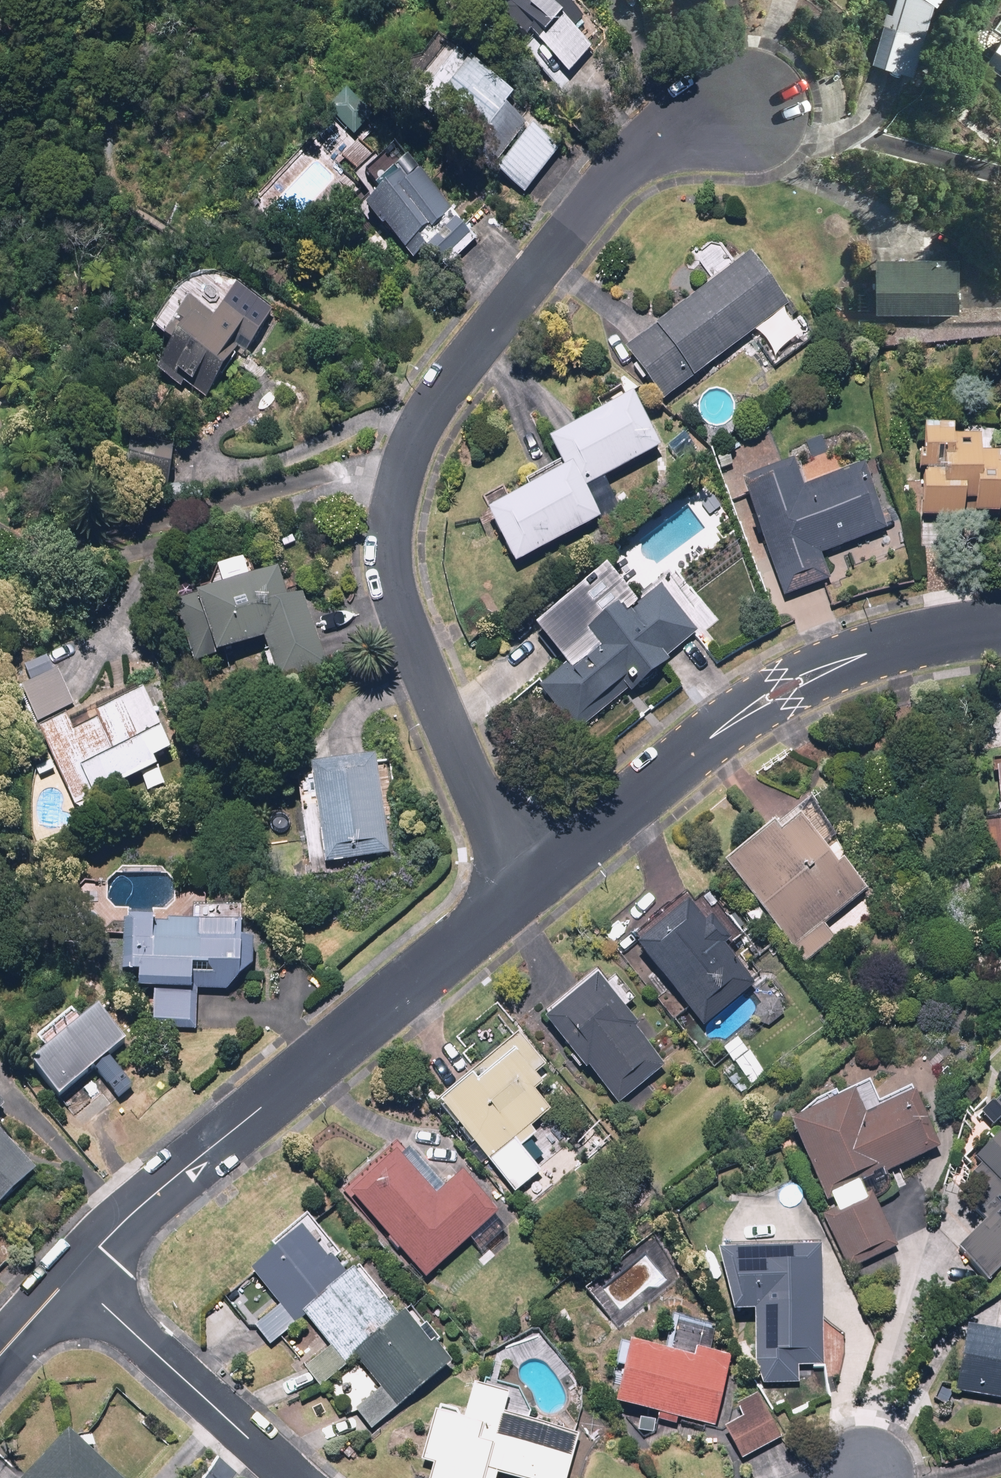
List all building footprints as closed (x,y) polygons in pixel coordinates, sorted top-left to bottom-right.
[(490,6),(486,11),(545,65),(558,50),(545,38),(556,26),(542,14),(553,2),(550,0),(484,0),(490,6)] [(888,33),(880,32),(873,68),(915,77),(920,54),(921,54),(932,7),(938,0),(896,0),(888,33)] [(983,65),(1000,77),(1000,37),(983,65)] [(490,172),(524,127),(503,111),(510,102),(435,44),(423,55),(404,61),(386,85),(427,117),(424,121),(490,172)] [(342,91),(323,114),(352,137),(371,114),(342,91)] [(528,130),(494,175),(524,198),(558,153),(528,130)] [(388,156),(360,183),(373,197),(359,211),(409,264),(423,251),(443,272),(473,243),(448,217),(450,215),(406,168),(402,171),(388,156)] [(712,281),(623,350),(664,403),(755,332),(779,363),(804,343),(782,314),(789,309),(749,257),(731,271),(713,247),(696,260),(712,281)] [(960,261),(874,259),(873,316),(958,318),(960,261)] [(164,350),(150,372),(204,403),(233,353),(244,360),(272,311),(221,281),(197,281),(172,294),(144,338),(164,350)] [(494,510),(484,515),(513,569),(598,523),(590,509),(610,498),(601,481),(655,452),(629,403),(547,447),(561,474),(511,501),(504,487),(487,497),(494,510)] [(919,430),(915,522),(958,523),(959,504),(970,505),(970,519),(993,520),(994,505),(1000,505),(1000,461),(996,461),(997,457),(976,456),(977,442),(948,440),(948,432),(919,430)] [(175,456),(123,444),(114,481),(167,493),(175,456)] [(788,465),(736,486),(784,601),(829,583),(819,559),(883,533),(857,470),(800,494),(788,465)] [(597,571),(529,631),(562,669),(536,692),(573,733),(622,690),(630,699),(667,667),(663,662),(695,634),(654,589),(631,609),(597,571)] [(274,572),(166,611),(187,671),(261,645),(275,684),(326,666),(302,598),(285,604),(274,572)] [(46,658),(8,677),(33,727),(71,708),(46,658)] [(60,722),(33,735),(73,812),(154,770),(150,763),(166,754),(137,699),(90,723),(91,726),(69,738),(60,722)] [(376,765),(305,775),(318,867),(389,857),(376,765)] [(989,770),(997,859),(1000,859),(1000,769),(989,770)] [(765,824),(717,865),(803,964),(833,938),(822,925),(862,891),(836,861),(832,865),(792,819),(774,834),(765,824)] [(696,924),(679,905),(625,954),(662,995),(667,990),(703,1029),(751,985),(719,950),(727,943),(704,917),(696,924)] [(190,927),(118,924),(115,981),(134,981),(132,1017),(150,1018),(150,1029),(193,1031),(194,993),(222,994),(232,985),(235,913),(190,911),(190,927)] [(587,975),(535,1022),(578,1070),(580,1067),(617,1108),(661,1068),(629,1032),(634,1028),(587,975)] [(72,1022),(22,1069),(55,1105),(58,1103),(83,1130),(130,1085),(109,1063),(127,1047),(96,1014),(79,1030),(72,1022)] [(515,1034),(433,1105),(512,1196),(538,1173),(518,1149),(533,1136),(525,1128),(543,1112),(529,1095),(536,1089),(523,1074),(538,1061),(515,1034)] [(988,1077),(1000,1091),(1000,1065),(988,1077)] [(989,1106),(982,1099),(968,1112),(983,1129),(1000,1113),(1000,1095),(989,1106)] [(846,1096),(786,1124),(820,1198),(825,1196),(831,1210),(820,1215),(843,1264),(879,1247),(882,1254),(895,1248),(870,1194),(862,1198),(853,1178),(870,1170),(874,1179),(934,1152),(908,1096),(857,1119),(846,1096)] [(968,1161),(1000,1199),(1000,1132),(968,1161)] [(34,1172),(0,1138),(0,1205),(34,1172)] [(384,1148),(339,1191),(423,1281),(466,1241),(477,1252),(502,1229),(491,1218),(494,1215),(456,1174),(430,1198),(384,1148)] [(955,1248),(983,1280),(1000,1265),(1000,1218),(991,1227),(986,1220),(955,1248)] [(299,1317),(343,1277),(296,1226),(247,1271),(291,1319),(297,1314),(299,1317)] [(814,1249),(712,1252),(727,1315),(747,1314),(749,1384),(797,1383),(796,1370),(816,1369),(814,1249)] [(350,1360),(393,1320),(379,1304),(381,1302),(351,1270),(343,1277),(299,1317),(342,1363),(348,1358),(350,1360)] [(393,1320),(350,1360),(393,1407),(445,1360),(432,1346),(434,1343),(419,1326),(412,1333),(397,1317),(393,1320)] [(958,1330),(949,1393),(1000,1401),(1000,1336),(958,1330)] [(712,1426),(725,1359),(690,1352),(688,1362),(613,1347),(609,1368),(616,1370),(609,1406),(712,1426)] [(436,1404),(417,1459),(432,1464),(427,1477),(491,1477),(493,1474),(504,1477),(563,1477),(577,1438),(500,1412),(504,1400),(466,1388),(458,1411),(436,1404)] [(737,1420),(720,1430),(740,1463),(778,1439),(753,1398),(732,1411),(737,1420)] [(19,1477),(116,1477),(63,1430),(19,1477)]
